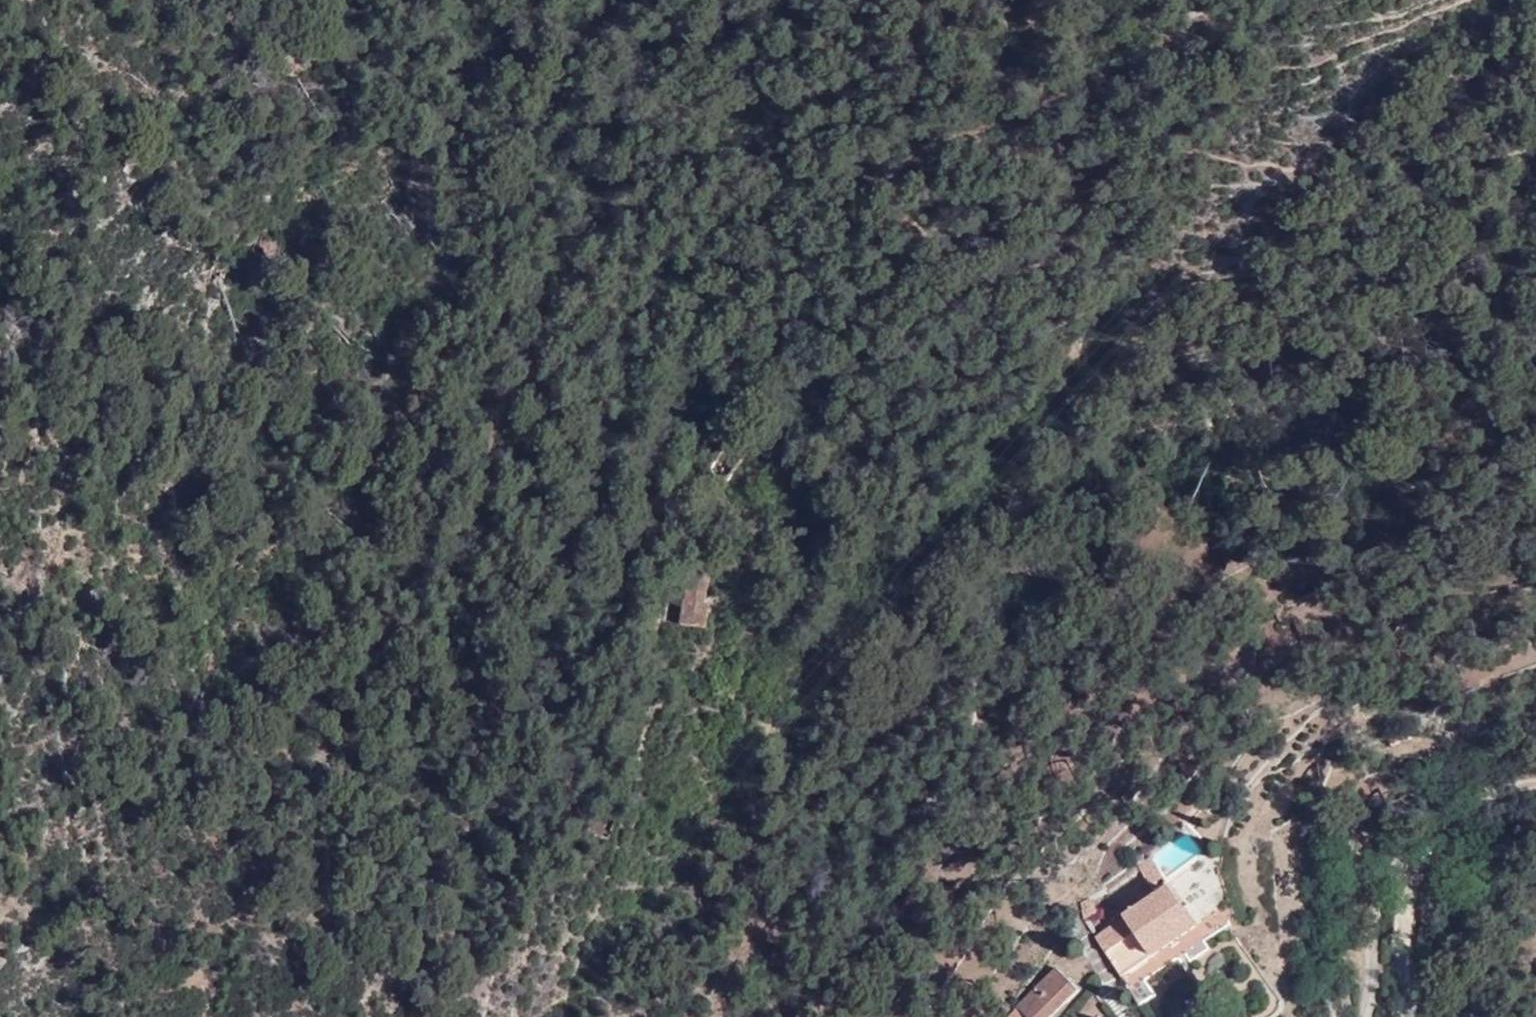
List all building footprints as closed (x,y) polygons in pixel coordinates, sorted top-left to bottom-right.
[(709,574),(688,572),(681,625),(708,629),(711,603),(705,602),(709,574)] [(1146,887),(1135,893),(1140,900),(1093,931),(1120,972),(1191,925),(1165,884),(1150,893),(1146,887)] [(1088,893),(1075,902),(1083,914),(1096,905),(1088,893)] [(1003,1016),(1004,1016),(1020,1016),(1023,1014),(1026,1016),(1043,1016),(1074,988),(1052,967),(1003,1016)]
